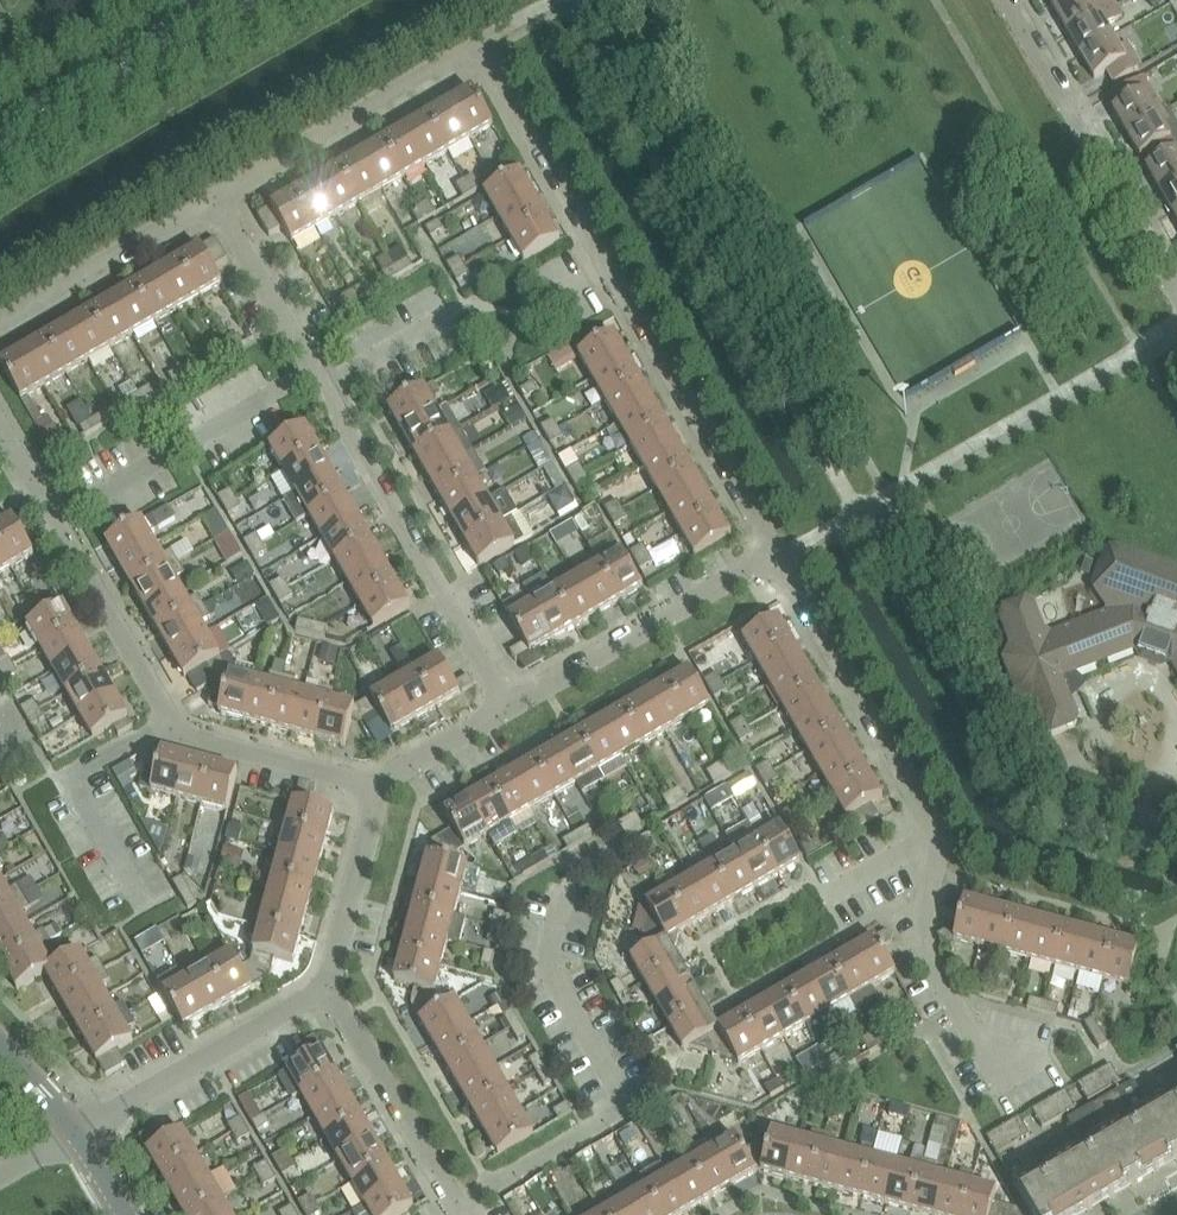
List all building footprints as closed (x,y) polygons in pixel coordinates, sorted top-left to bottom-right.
[(1056,11),(1075,0),(1049,0),(1056,11)] [(1102,0),(1075,0),(1056,11),(1069,34),(1116,6),(1113,0),(1103,0),(1102,0)] [(1116,6),(1069,34),(1082,56),(1113,37),(1106,26),(1122,16),(1116,6)] [(1107,72),(1114,83),(1139,69),(1125,46),(1120,49),(1113,37),(1082,56),(1095,79),(1107,72)] [(1127,134),(1158,116),(1164,112),(1144,77),(1113,95),(1120,107),(1113,110),(1127,134)] [(473,91),(450,104),(471,139),(494,126),(473,91)] [(448,152),(471,139),(450,104),(428,117),(448,152)] [(1164,112),(1158,116),(1127,134),(1140,157),(1147,153),(1153,164),(1154,165),(1176,152),(1176,124),(1169,110),(1164,112)] [(426,165),(448,152),(428,117),(406,130),(426,165)] [(404,178),(426,165),(406,130),(383,143),(404,178)] [(382,191),(404,178),(383,143),(361,156),(382,191)] [(1154,165),(1153,164),(1147,168),(1160,191),(1176,182),(1176,152),(1154,165)] [(500,159),(508,173),(517,167),(510,154),(500,159)] [(360,204),(382,191),(361,156),(339,168),(360,204)] [(338,217),(360,204),(339,168),(317,181),(338,217)] [(521,173),(485,194),(498,217),(534,196),(521,173)] [(465,180),(472,194),(481,188),(473,175),(465,180)] [(472,194),(465,180),(456,185),(463,199),(472,194)] [(315,229),(338,217),(317,181),(295,194),(315,229)] [(1176,211),(1176,182),(1160,191),(1173,214),(1176,211)] [(284,228),(292,243),(315,229),(295,194),(257,216),(269,236),(284,228)] [(498,217),(511,239),(547,218),(534,196),(498,217)] [(420,206),(428,219),(437,214),(429,201),(420,206)] [(428,219),(420,206),(411,211),(419,224),(428,219)] [(547,218),(511,239),(524,262),(560,241),(547,218)] [(426,229),(431,238),(444,230),(439,221),(426,229)] [(179,261),(200,297),(222,283),(214,269),(228,260),(216,240),(179,261)] [(381,260),(379,266),(383,273),(395,267),(388,255),(381,260)] [(452,274),(465,266),(460,257),(447,265),(452,274)] [(396,266),(401,275),(414,268),(409,259),(396,266)] [(177,310),(200,297),(179,261),(157,274),(177,310)] [(401,275),(396,266),(395,267),(383,273),(383,274),(388,283),(401,275)] [(465,266),(452,274),(457,282),(470,275),(465,266)] [(155,322),(177,310),(157,274),(135,287),(155,322)] [(351,292),(357,301),(370,293),(364,284),(351,292)] [(133,335),(155,322),(135,287),(113,300),(133,335)] [(357,301),(351,292),(338,299),(344,308),(357,301)] [(111,348),(133,335),(113,300),(90,313),(111,348)] [(89,361),(111,348),(90,313),(68,326),(89,361)] [(66,374),(89,361),(68,326),(46,338),(66,374)] [(628,358),(615,335),(604,342),(596,329),(572,343),(592,379),(628,358)] [(226,342),(231,351),(244,344),(239,335),(226,342)] [(44,387),(66,374),(46,338),(24,351),(44,387)] [(231,351),(226,342),(213,350),(219,359),(231,351)] [(44,387),(24,351),(1,364),(22,400),(44,387)] [(628,358),(592,379),(605,401),(641,380),(628,358)] [(182,368),(187,377),(200,370),(195,361),(182,368)] [(187,377),(182,368),(169,376),(174,385),(187,377)] [(139,371),(130,377),(139,393),(149,387),(139,371)] [(618,423),(654,403),(641,380),(605,401),(618,423)] [(389,409),(402,432),(438,412),(431,401),(441,395),(434,383),(389,409)] [(533,383),(520,391),(525,400),(538,392),(533,383)] [(132,384),(120,390),(126,401),(138,394),(132,384)] [(506,384),(494,392),(501,404),(513,397),(506,384)] [(138,394),(143,403),(156,395),(150,386),(149,387),(139,393),(138,394)] [(143,403),(138,394),(126,401),(125,401),(130,410),(143,403)] [(80,427),(82,426),(93,420),(89,412),(87,409),(82,401),(69,409),(79,428),(80,427)] [(631,446),(667,425),(654,403),(618,423),(631,446)] [(415,454),(460,428),(448,406),(438,412),(402,432),(415,454)] [(520,406),(504,415),(512,428),(528,419),(520,406)] [(93,420),(98,429),(111,421),(106,412),(93,420)] [(43,419),(35,424),(46,442),(55,436),(59,434),(49,416),(43,419)] [(98,429),(93,420),(80,427),(86,436),(98,429)] [(546,436),(559,428),(554,420),(541,427),(546,436)] [(644,468),(680,447),(667,425),(631,446),(644,468)] [(306,428),(271,448),(284,471),(319,451),(306,428)] [(460,428),(415,454),(428,477),(473,450),(460,428)] [(559,428),(546,436),(551,445),(564,437),(559,428)] [(534,434),(524,440),(527,447),(538,440),(534,434)] [(55,436),(46,442),(53,455),(63,450),(55,436)] [(657,490),(692,469),(680,447),(644,468),(657,490)] [(486,472),(480,461),(473,450),(428,477),(441,499),(486,472)] [(284,471),(297,494),(332,473),(319,451),(284,471)] [(572,480),(585,473),(580,464),(567,471),(572,480)] [(670,512),(705,491),(692,469),(657,490),(670,512)] [(486,472),(441,499),(454,521),(489,500),(483,489),(493,484),(486,472)] [(297,494),(284,501),(297,523),(310,516),(345,495),(332,473),(297,494)] [(585,473),(572,480),(577,489),(590,482),(585,473)] [(556,491),(566,485),(562,477),(552,483),(556,491)] [(564,489),(550,498),(558,512),(572,503),(564,489)] [(223,506),(237,499),(232,490),(218,498),(223,506)] [(683,534),(718,513),(705,491),(670,512),(683,534)] [(345,495),(310,516),(322,538),(358,517),(345,495)] [(515,504),(528,526),(538,520),(525,498),(515,504)] [(237,499),(223,506),(229,515),(242,508),(237,499)] [(467,543),(512,517),(505,505),(495,511),(489,500),(454,521),(467,543)] [(610,517),(623,510),(618,501),(605,508),(610,517)] [(169,507),(152,517),(159,529),(176,519),(169,507)] [(596,507),(576,519),(582,528),(594,521),(601,517),(596,507)] [(623,510),(610,517),(615,526),(628,518),(623,510)] [(731,536),(718,513),(683,534),(696,557),(731,536)] [(107,543),(120,566),(156,545),(149,534),(159,529),(152,517),(107,543)] [(221,517),(208,525),(216,540),(230,532),(221,517)] [(335,560),(371,539),(358,517),(322,538),(335,560)] [(467,543),(480,566),(525,540),(512,517),(467,543)] [(0,527),(0,548),(11,568),(34,554),(14,519),(0,527)] [(249,551),(263,543),(257,534),(244,542),(249,551)] [(630,535),(623,539),(627,548),(635,543),(630,535)] [(348,582),(384,562),(371,539),(335,560),(348,582)] [(642,588),(622,552),(616,542),(593,556),(620,601),(642,588)] [(263,543),(249,551),(254,560),(268,552),(263,543)] [(237,544),(222,552),(228,562),(243,554),(237,544)] [(133,588),(179,562),(172,551),(162,556),(156,545),(120,566),(133,588)] [(635,561),(649,554),(643,545),(630,553),(635,561)] [(529,547),(515,555),(524,569),(537,561),(529,547)] [(0,548),(0,574),(11,568),(0,548)] [(1001,614),(1010,644),(1003,660),(1018,699),(1033,706),(1047,734),(1053,736),(1075,728),(1086,719),(1069,692),(1071,687),(1070,677),(1096,667),(1101,658),(1108,662),(1134,652),(1138,646),(1148,659),(1157,662),(1173,659),(1172,665),(1176,673),(1176,569),(1117,548),(1105,550),(1092,588),(1100,597),(1111,601),(1108,609),(1050,632),(1046,630),(1030,600),(1026,600),(1003,609),(1001,614)] [(649,554),(635,561),(640,570),(654,563),(649,554)] [(620,601),(593,556),(582,562),(588,572),(577,578),(597,614),(620,601)] [(1087,559),(1082,573),(1094,577),(1099,563),(1087,559)] [(505,561),(494,567),(499,575),(510,569),(505,561)] [(146,611),(182,590),(175,579),(185,573),(179,562),(133,588),(146,611)] [(247,562),(232,571),(239,584),(255,575),(247,562)] [(384,562),(348,582),(361,604),(396,584),(384,562)] [(549,581),(575,627),(597,614),(577,578),(566,585),(560,575),(549,581)] [(275,595),(288,587),(283,579),(270,586),(275,595)] [(532,604),(553,640),(575,627),(549,581),(538,588),(543,598),(532,604)] [(361,604),(374,627),(410,607),(396,584),(361,604)] [(288,587),(275,595),(280,604),(293,596),(288,587)] [(159,633),(204,606),(198,595),(188,601),(182,590),(146,611),(159,633)] [(526,593),(503,606),(525,644),(510,652),(516,661),(553,640),(532,604),(526,593)] [(30,600),(38,613),(46,608),(39,595),(30,600)] [(269,599),(256,606),(264,620),(277,613),(269,599)] [(38,613),(30,600),(21,605),(29,618),(38,613)] [(216,600),(204,606),(211,617),(216,614),(218,604),(216,600)] [(28,626),(42,649),(77,628),(64,606),(28,626)] [(172,655),(207,634),(201,623),(211,617),(204,606),(159,633),(172,655)] [(757,662),(792,642),(779,619),(744,640),(757,662)] [(311,634),(313,624),(299,620),(296,630),(311,634)] [(313,624),(311,634),(325,638),(328,627),(313,624)] [(55,671),(90,651),(77,628),(42,649),(55,671)] [(220,657),(207,634),(172,655),(185,678),(207,665),(213,675),(226,667),(220,657)] [(770,685),(805,664),(792,642),(757,662),(770,685)] [(324,646),(321,661),(337,664),(340,650),(324,646)] [(67,693),(103,673),(90,651),(55,671),(67,693)] [(229,652),(220,657),(226,667),(230,673),(234,663),(229,652)] [(14,665),(9,657),(0,662),(0,672),(1,673),(14,665)] [(439,658),(417,671),(437,707),(475,685),(469,676),(454,684),(439,658)] [(276,661),(273,673),(283,676),(287,663),(276,661)] [(417,671),(411,661),(400,668),(405,678),(394,684),(415,720),(437,707),(417,671)] [(237,663),(234,674),(253,680),(256,668),(237,663)] [(783,707),(818,686),(805,664),(770,685),(783,707)] [(14,665),(1,673),(6,682),(19,674),(14,665)] [(226,667),(213,675),(218,683),(227,686),(219,713),(245,720),(255,680),(230,673),(226,667)] [(690,670),(667,684),(688,719),(711,706),(690,670)] [(270,726),(283,676),(273,673),(271,672),(268,683),(255,680),(245,720),(270,726)] [(80,716),(116,695),(103,673),(67,693),(80,716)] [(710,690),(723,682),(718,673),(705,681),(710,690)] [(283,676),(270,726),(295,733),(305,693),(293,690),(296,679),(283,676)] [(723,682),(710,690),(715,699),(728,691),(723,682)] [(362,703),(370,717),(379,711),(392,733),(415,720),(394,684),(362,703)] [(688,719),(667,684),(645,696),(666,732),(688,719)] [(305,693),(295,733),(319,740),(330,700),(331,700),(333,689),(320,686),(317,697),(305,693)] [(818,686),(783,707),(795,729),(831,708),(818,686)] [(119,735),(134,726),(116,695),(80,716),(94,738),(114,727),(119,735)] [(666,732),(645,696),(623,709),(644,745),(666,732)] [(355,707),(331,700),(330,700),(319,740),(345,746),(352,719),(362,722),(370,717),(362,703),(355,707)] [(26,717),(39,710),(34,701),(21,709),(26,717)] [(808,751),(844,730),(831,708),(795,729),(808,751)] [(644,745),(623,709),(601,722),(621,758),(644,745)] [(39,710),(26,717),(32,726),(45,719),(39,710)] [(735,734),(748,726),(743,718),(730,725),(735,734)] [(621,758),(601,722),(579,735),(599,771),(621,758)] [(748,726),(735,734),(740,743),(754,735),(748,726)] [(821,773),(857,753),(844,730),(808,751),(821,773)] [(556,748),(577,783),(583,794),(605,781),(599,771),(579,735),(556,748)] [(577,783),(556,748),(534,761),(555,796),(577,783)] [(177,798),(188,759),(151,749),(143,753),(148,760),(150,761),(159,764),(152,790),(152,792),(177,798)] [(834,796),(870,775),(857,753),(821,773),(834,796)] [(202,805),(212,765),(188,759),(177,798),(202,805)] [(148,760),(140,788),(152,792),(152,790),(159,764),(150,761),(148,760)] [(555,796),(534,761),(512,774),(533,809),(555,796)] [(716,767),(724,780),(732,775),(725,762),(716,767)] [(761,778),(774,771),(769,762),(756,770),(761,778)] [(212,765),(202,805),(227,812),(238,772),(212,765)] [(125,766),(115,771),(122,784),(132,778),(125,766)] [(724,780),(716,767),(707,772),(715,786),(724,780)] [(774,771),(761,778),(766,787),(779,780),(774,771)] [(490,786),(511,822),(533,809),(512,774),(490,786)] [(736,798),(756,787),(749,774),(729,786),(736,798)] [(834,796),(855,831),(879,817),(872,804),(883,798),(870,775),(834,796)] [(300,782),(296,798),(314,802),(318,787),(300,782)] [(468,799),(488,835),(495,846),(517,834),(511,822),(490,786),(468,799)] [(727,787),(711,796),(718,809),(735,799),(727,787)] [(672,793),(679,806),(688,801),(680,788),(672,793)] [(679,806),(672,793),(663,798),(670,811),(679,806)] [(454,828),(432,841),(457,853),(465,849),(488,835),(468,799),(445,813),(454,828)] [(280,812),(276,824),(327,838),(334,812),(294,802),(291,815),(280,812)] [(753,805),(742,812),(748,823),(750,825),(751,828),(752,830),(764,823),(753,805)] [(787,823),(800,815),(795,806),(782,814),(787,823)] [(627,819),(635,832),(644,827),(636,813),(627,819)] [(683,813),(670,820),(675,830),(688,822),(683,813)] [(800,815),(787,823),(792,832),(805,824),(800,815)] [(15,831),(8,818),(0,823),(0,835),(2,839),(15,831)] [(635,832),(627,819),(618,824),(626,837),(635,832)] [(764,823),(752,830),(779,875),(802,862),(781,827),(769,833),(764,823)] [(281,852),(321,863),(327,838),(276,824),(273,837),(284,840),(281,852)] [(232,826),(228,838),(238,841),(242,829),(232,826)] [(576,834),(582,843),(595,835),(589,826),(576,834)] [(736,853),(757,888),(779,875),(752,830),(741,837),(747,847),(736,853)] [(582,843),(576,834),(564,841),(569,850),(582,843)] [(714,836),(701,843),(708,856),(719,849),(721,848),(714,836)] [(468,866),(455,862),(457,853),(432,841),(422,881),(461,891),(468,866)] [(471,856),(468,854),(465,849),(457,853),(455,862),(468,866),(474,867),(478,861),(471,856)] [(757,888),(736,853),(725,859),(719,849),(708,856),(734,901),(757,888)] [(225,850),(222,862),(237,866),(240,854),(225,850)] [(263,874),(314,887),(321,863),(281,852),(278,864),(267,861),(263,874)] [(532,859),(537,868),(550,861),(545,852),(532,859)] [(691,879),(712,914),(734,901),(708,856),(697,862),(702,872),(691,879)] [(190,858),(187,869),(198,872),(201,861),(190,858)] [(537,868),(532,859),(519,867),(524,876),(537,868)] [(648,860),(634,868),(640,878),(654,870),(648,860)] [(32,900),(50,886),(33,863),(14,877),(32,900)] [(483,877),(506,878),(507,865),(483,865),(483,877)] [(268,902),(307,912),(314,887),(263,874),(260,886),(271,889),(268,902)] [(669,892),(669,891),(690,927),(712,914),(691,879),(681,885),(675,875),(663,882),(669,892)] [(182,878),(173,883),(181,896),(190,891),(182,878)] [(2,880),(0,881),(0,911),(25,896),(18,885),(8,891),(2,880)] [(455,916),(461,891),(422,881),(415,905),(455,916)] [(197,904),(190,891),(181,896),(188,909),(197,904)] [(669,891),(669,892),(646,905),(649,910),(643,934),(678,942),(680,933),(690,927),(669,891)] [(25,896),(0,911),(0,940),(28,924),(21,913),(31,908),(25,896)] [(954,946),(955,940),(980,947),(991,907),(965,900),(956,934),(946,931),(938,935),(943,943),(954,946)] [(253,911),(250,923),(300,937),(307,912),(268,902),(264,914),(253,911)] [(484,925),(488,908),(469,904),(466,921),(484,925)] [(448,941),(455,916),(415,905),(409,930),(448,941)] [(1005,953),(1015,914),(991,907),(980,947),(1005,953)] [(492,926),(502,928),(506,914),(496,911),(492,926)] [(1030,960),(1040,920),(1015,914),(1005,953),(1030,960)] [(1054,967),(1065,927),(1040,920),(1030,960),(1054,967)] [(276,958),(294,962),(300,937),(250,923),(247,936),(258,939),(251,963),(271,978),(276,958)] [(5,967),(50,941),(44,929),(34,935),(28,924),(0,940),(0,959),(5,967)] [(502,928),(492,926),(488,940),(498,943),(502,928)] [(1079,973),(1090,934),(1065,927),(1054,967),(1079,973)] [(51,928),(45,932),(50,941),(56,937),(51,928)] [(409,930),(402,955),(442,965),(448,941),(409,930)] [(873,987),(896,974),(881,949),(892,943),(894,934),(886,932),(852,951),(873,987)] [(678,942),(643,934),(637,957),(632,960),(645,983),(681,962),(675,952),(678,942)] [(1104,980),(1115,940),(1090,934),(1079,973),(1104,980)] [(150,936),(137,943),(145,956),(158,949),(150,936)] [(1115,940),(1104,980),(1129,986),(1140,947),(1115,940)] [(18,990),(47,973),(46,973),(53,969),(53,968),(47,958),(57,952),(50,941),(5,967),(18,990)] [(204,956),(230,1002),(271,978),(251,963),(241,969),(232,953),(221,960),(215,950),(204,956)] [(482,965),(492,968),(496,953),(486,950),(482,965)] [(873,987),(852,951),(830,964),(851,1000),(873,987)] [(81,952),(53,968),(53,969),(46,973),(47,973),(59,995),(104,969),(98,957),(88,963),(81,952)] [(415,1010),(438,996),(435,991),(442,965),(402,955),(395,980),(416,986),(411,1004),(415,1010)] [(208,1015),(230,1002),(204,956),(192,963),(198,973),(187,979),(208,1015)] [(658,1005),(694,984),(681,962),(645,983),(658,1005)] [(851,1000),(830,964),(808,977),(829,1013),(851,1000)] [(111,980),(104,969),(59,995),(72,1017),(107,996),(101,986),(111,980)] [(187,979),(176,985),(171,975),(159,982),(185,1028),(208,1015),(187,979)] [(829,1013),(808,977),(786,990),(807,1026),(829,1013)] [(620,980),(611,985),(618,998),(627,993),(620,980)] [(671,1027),(707,1006),(694,984),(658,1005),(671,1027)] [(993,999),(995,989),(981,985),(978,995),(993,999)] [(995,989),(993,999),(1007,1003),(1010,993),(995,989)] [(807,1026),(786,990),(764,1003),(784,1038),(807,1026)] [(454,991),(443,997),(448,1005),(457,1000),(459,999),(454,991)] [(501,993),(490,999),(495,1008),(506,1002),(501,993)] [(85,1039),(130,1013),(124,1002),(114,1007),(107,996),(72,1017),(85,1039)] [(445,1007),(438,996),(415,1010),(434,1044),(470,1023),(457,1000),(448,1005),(445,1007)] [(1042,1012),(1045,1002),(1030,998),(1028,1008),(1042,1012)] [(1045,1002),(1042,1012),(1057,1016),(1059,1006),(1045,1002)] [(784,1038),(764,1003),(742,1016),(762,1051),(784,1038)] [(707,1006),(671,1027),(684,1050),(689,1047),(713,1053),(722,1019),(712,1016),(707,1006)] [(512,1029),(521,1023),(513,1010),(504,1016),(512,1029)] [(137,1024),(130,1013),(85,1039),(106,1076),(127,1064),(119,1050),(134,1042),(127,1030),(137,1024)] [(762,1051),(742,1016),(732,1021),(722,1019),(713,1053),(736,1059),(739,1065),(762,1051)] [(912,1018),(899,1025),(904,1034),(917,1027),(912,1018)] [(1092,1036),(1101,1031),(1094,1018),(1085,1023),(1092,1036)] [(470,1023),(434,1044),(447,1066),(483,1045),(470,1023)] [(521,1023),(512,1029),(519,1042),(528,1036),(521,1023)] [(872,1035),(879,1049),(888,1044),(881,1030),(872,1035)] [(1101,1031),(1092,1036),(1100,1049),(1109,1044),(1101,1031)] [(879,1049),(872,1035),(863,1040),(870,1054),(879,1049)] [(288,1071),(301,1094),(337,1073),(315,1036),(306,1042),(314,1056),(288,1071)] [(653,1037),(644,1042),(652,1055),(661,1050),(653,1037)] [(460,1088),(496,1067),(483,1045),(447,1066),(460,1088)] [(806,1075),(819,1068),(818,1066),(827,1061),(819,1046),(797,1059),(806,1075)] [(537,1073),(546,1068),(539,1055),(530,1060),(537,1073)] [(827,1061),(835,1074),(844,1069),(836,1056),(827,1061)] [(835,1074),(827,1061),(818,1066),(826,1079),(835,1074)] [(1104,1069),(1109,1078),(1115,1087),(1122,1082),(1112,1065),(1104,1069)] [(473,1110),(508,1090),(496,1067),(460,1088),(473,1110)] [(546,1068),(537,1073),(545,1086),(554,1081),(546,1068)] [(1101,1083),(1109,1078),(1104,1069),(1096,1074),(1101,1083)] [(314,1116),(350,1095),(337,1073),(301,1094),(314,1116)] [(1092,1088),(1096,1085),(1101,1083),(1096,1074),(1087,1079),(1092,1088)] [(1109,1078),(1101,1083),(1096,1085),(1102,1094),(1115,1087),(1109,1078)] [(1092,1088),(1087,1079),(1078,1084),(1083,1093),(1092,1088)] [(766,1088),(771,1097),(784,1089),(779,1080),(766,1088)] [(1149,1108),(1135,1083),(1068,1121),(1083,1146),(1015,1186),(1032,1214),(1084,1214),(1091,1211),(1176,1161),(1176,1092),(1149,1108)] [(1102,1094),(1096,1085),(1092,1088),(1083,1093),(1088,1102),(1102,1094)] [(508,1090),(473,1110),(486,1133),(521,1112),(508,1090)] [(1059,1095),(1064,1104),(1069,1113),(1076,1109),(1066,1091),(1059,1095)] [(254,1116),(293,1107),(290,1093),(262,1099),(261,1096),(250,1098),(254,1116)] [(327,1139),(363,1117),(350,1095),(314,1116),(327,1139)] [(1055,1109),(1064,1104),(1059,1095),(1050,1100),(1055,1109)] [(1046,1114),(1051,1112),(1055,1109),(1050,1100),(1041,1105),(1046,1114)] [(572,1113),(567,1104),(554,1111),(559,1120),(572,1113)] [(1051,1112),(1056,1121),(1069,1113),(1064,1104),(1055,1109),(1051,1112)] [(1046,1114),(1041,1105),(1032,1110),(1038,1119),(1046,1114)] [(521,1112),(486,1133),(499,1155),(534,1135),(521,1112)] [(1056,1121),(1051,1112),(1046,1114),(1038,1119),(1043,1128),(1056,1121)] [(266,1115),(253,1122),(258,1131),(271,1124),(266,1115)] [(233,1133),(246,1126),(241,1117),(228,1125),(233,1133)] [(340,1161),(375,1140),(363,1117),(327,1139),(340,1161)] [(1013,1122),(1018,1131),(1023,1139),(1030,1135),(1020,1118),(1013,1122)] [(1009,1136),(1018,1131),(1013,1122),(1004,1127),(1009,1136)] [(962,1123),(957,1142),(968,1145),(973,1130),(970,1125),(962,1123)] [(767,1125),(758,1125),(758,1138),(767,1138),(767,1125)] [(197,1155),(184,1132),(169,1140),(160,1126),(140,1138),(161,1175),(197,1155)] [(246,1126),(233,1133),(238,1142),(251,1135),(246,1126)] [(1001,1141),(1005,1138),(1009,1136),(1004,1127),(996,1132),(1001,1141)] [(633,1129),(620,1136),(625,1145),(638,1138),(633,1129)] [(812,1185),(826,1134),(813,1130),(810,1141),(798,1138),(787,1178),(812,1185)] [(768,1147),(756,1145),(759,1171),(787,1178),(798,1138),(772,1131),(768,1147)] [(1005,1138),(1010,1147),(1023,1139),(1018,1131),(1009,1136),(1005,1138)] [(1001,1141),(996,1132),(987,1137),(992,1146),(1001,1141)] [(826,1134),(812,1185),(837,1191),(847,1151),(835,1148),(838,1137),(826,1134)] [(689,1136),(679,1142),(685,1153),(695,1147),(689,1136)] [(734,1185),(759,1171),(756,1145),(744,1151),(736,1136),(713,1150),(734,1185)] [(1010,1147),(1005,1138),(1001,1141),(992,1146),(997,1155),(1010,1147)] [(353,1183),(388,1162),(375,1140),(340,1161),(353,1183)] [(847,1151),(837,1191),(862,1198),(875,1147),(863,1144),(860,1155),(847,1151)] [(685,1153),(711,1198),(734,1185),(713,1150),(702,1156),(696,1146),(695,1147),(685,1153)] [(915,1146),(912,1157),(922,1159),(925,1148),(915,1146)] [(875,1147),(862,1198),(886,1204),(897,1165),(885,1161),(888,1150),(875,1147)] [(278,1167),(291,1159),(286,1150),(273,1158),(278,1167)] [(711,1198),(685,1153),(674,1159),(679,1169),(668,1175),(689,1211),(711,1198)] [(174,1198),(210,1177),(197,1155),(161,1175),(174,1198)] [(897,1165),(886,1204),(911,1211),(925,1160),(922,1159),(912,1157),(909,1168),(897,1165)] [(291,1159),(278,1167),(283,1176),(297,1168),(291,1159)] [(911,1211),(927,1214),(937,1214),(947,1178),(934,1175),(937,1164),(925,1160),(911,1211)] [(259,1178),(272,1170),(267,1161),(253,1169),(259,1178)] [(366,1205),(401,1184),(388,1162),(353,1183),(366,1205)] [(662,1214),(682,1214),(689,1211),(668,1175),(662,1164),(640,1177),(641,1178),(662,1214)] [(272,1170),(259,1178),(264,1187),(277,1179),(272,1170)] [(937,1214),(963,1214),(971,1184),(972,1185),(975,1173),(962,1170),(959,1181),(947,1178),(937,1214)] [(223,1199),(210,1177),(174,1198),(184,1214),(195,1214),(223,1199)] [(632,1214),(662,1214),(641,1178),(629,1185),(635,1195),(624,1201),(632,1214)] [(401,1184),(366,1205),(371,1214),(401,1214),(414,1207),(401,1184)] [(971,1184),(963,1214),(991,1214),(994,1203),(997,1191),(972,1185),(971,1184)] [(304,1211),(317,1203),(312,1195),(299,1202),(304,1211)] [(624,1201),(613,1207),(607,1198),(596,1204),(603,1214),(632,1214),(624,1201)] [(195,1214),(232,1214),(223,1199),(195,1214)] [(304,1211),(306,1214),(318,1214),(322,1212),(317,1203),(304,1211)] [(1009,1207),(994,1203),(991,1214),(1007,1214),(1009,1207)] [(596,1204),(585,1211),(587,1214),(603,1214),(596,1204)] [(298,1214),(292,1206),(279,1213),(280,1214),(297,1214),(298,1214)]
